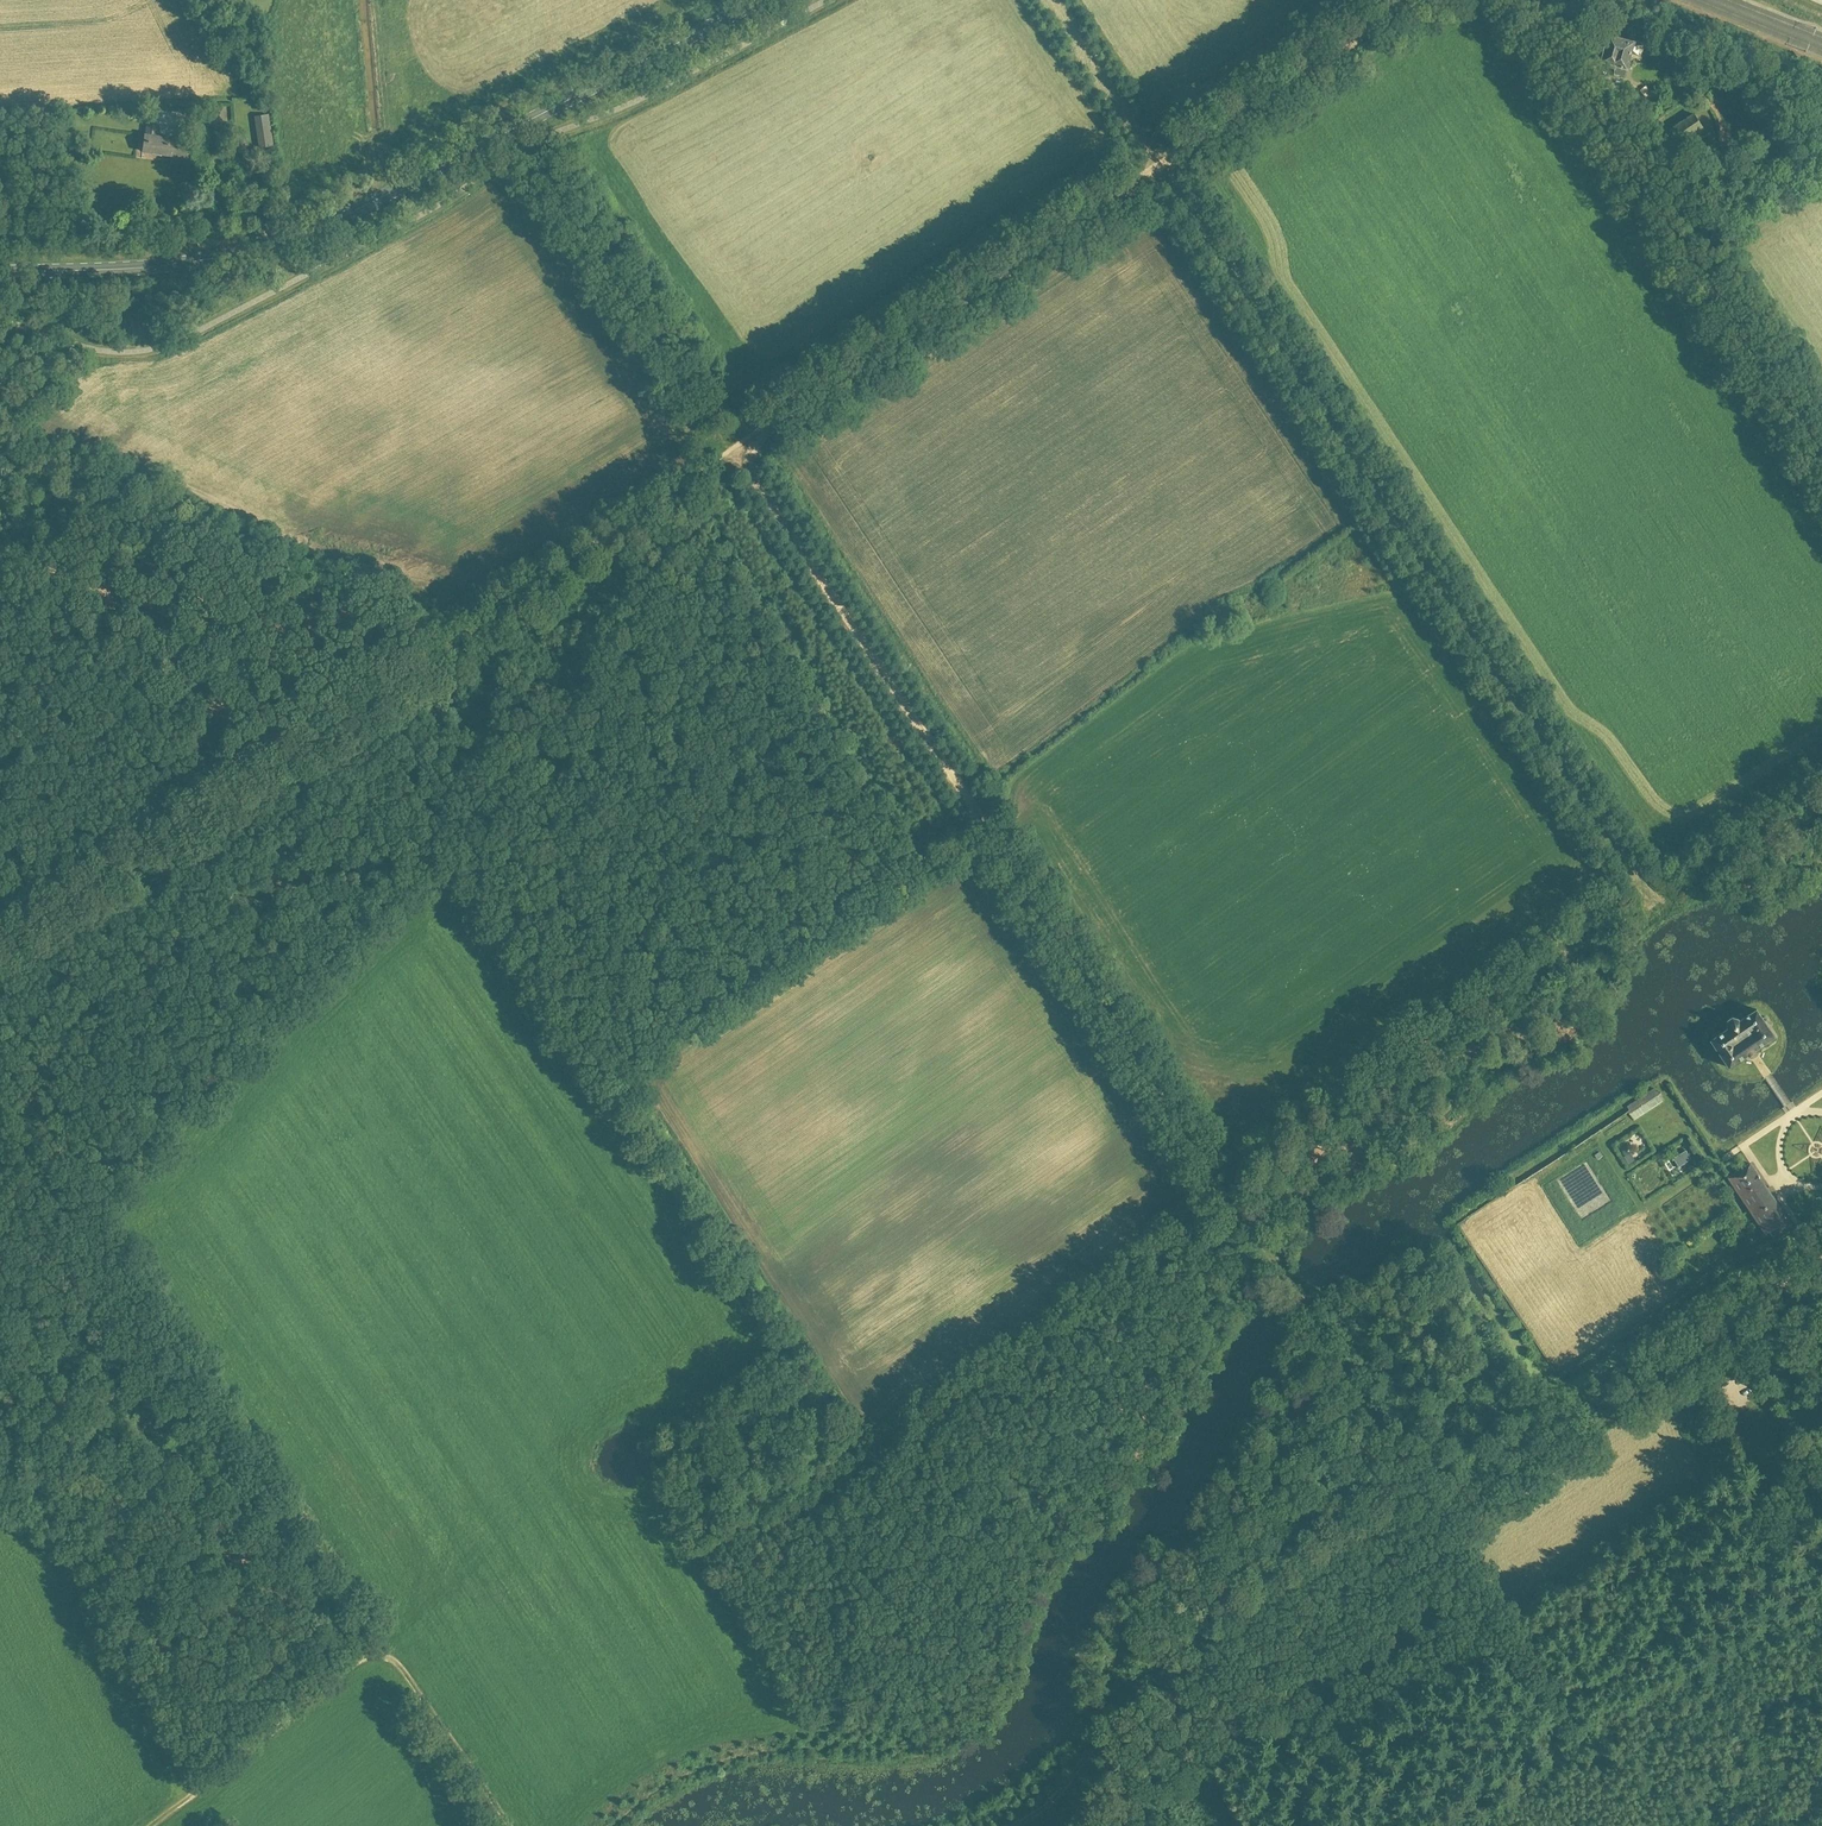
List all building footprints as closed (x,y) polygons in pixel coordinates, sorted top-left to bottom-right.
[(1642,44),(1634,42),(1635,41),(1608,33),(1600,61),(1609,63),(1608,66),(1614,68),(1613,72),(1624,76),(1626,69),(1631,54),(1639,56),(1642,44)] [(1694,112),(1670,128),(1686,150),(1709,134),(1694,112)] [(269,115),(256,117),(261,148),(274,146),(269,115)] [(159,125),(146,123),(142,151),(172,155),(171,161),(186,163),(188,149),(174,147),(175,139),(157,136),(159,125)] [(1733,1016),(1728,1019),(1727,1025),(1728,1027),(1711,1039),(1729,1066),(1775,1035),(1757,1008),(1740,1020),(1739,1018),(1733,1016)] [(1657,1091),(1654,1087),(1627,1105),(1629,1109),(1628,1110),(1635,1120),(1665,1100),(1659,1090),(1657,1091)] [(1684,1163),(1691,1158),(1686,1150),(1679,1154),(1684,1163)] [(1796,1227),(1752,1161),(1730,1176),(1768,1232),(1772,1229),(1778,1239),(1796,1227)]
